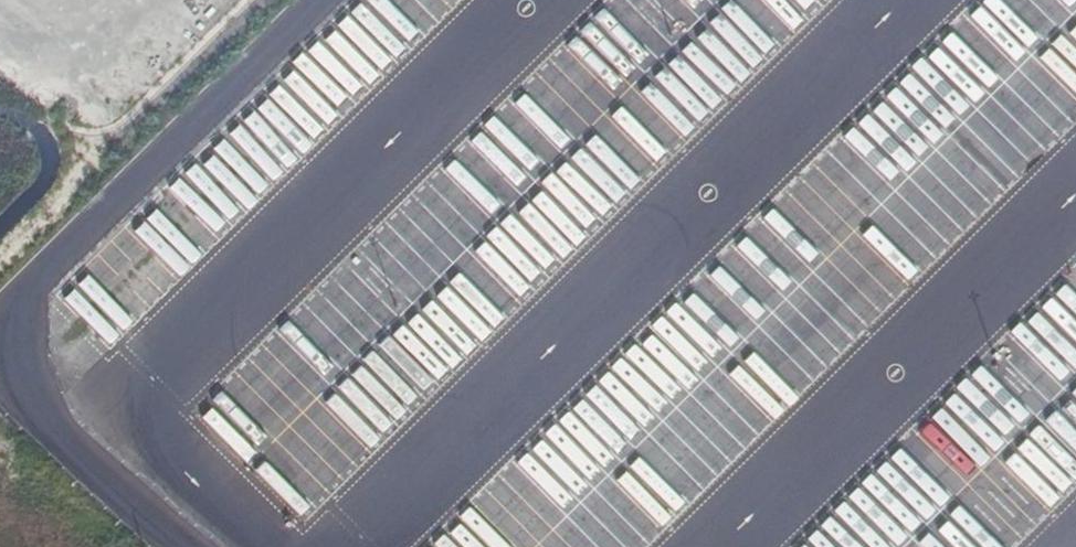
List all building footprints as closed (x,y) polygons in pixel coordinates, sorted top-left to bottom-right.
[(325,429),(328,434),(379,433),(376,428),(337,428),(355,417),(377,417),(384,413),(384,394),(408,393),(399,378),(400,378),(389,360),(388,350),(368,351),(368,328),(362,320),(342,320),(342,327),(329,306),(330,333),(337,345),(360,344),(340,357),(323,357),(325,429)]
